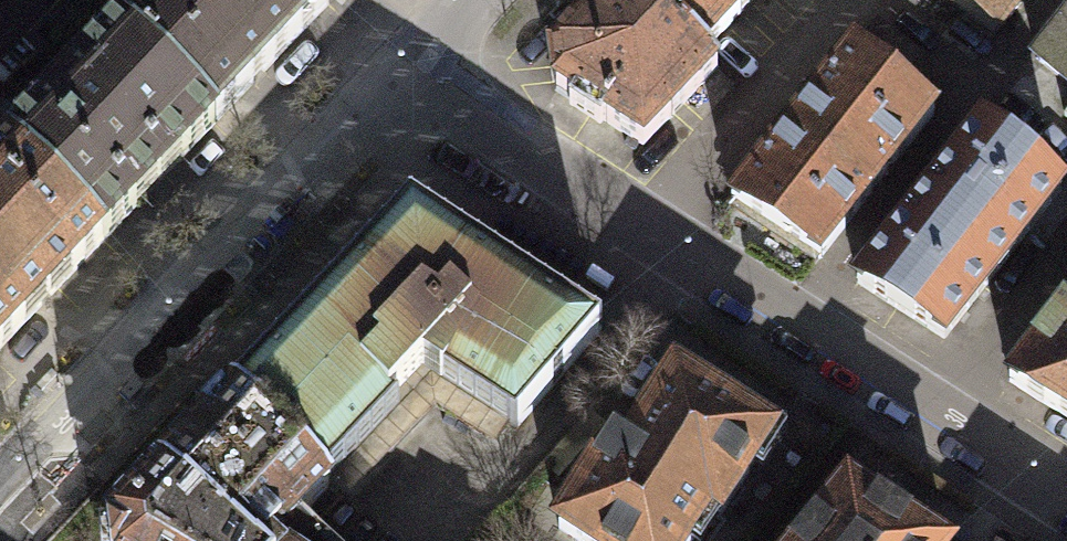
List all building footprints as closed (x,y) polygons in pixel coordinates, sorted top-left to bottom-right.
[(325,7),(317,0),(148,0),(119,30),(215,122),(325,7)] [(700,55),(641,0),(605,0),(551,55),(555,90),(574,102),(568,111),(600,131),(606,122),(642,146),(719,66),(703,52),(700,55)] [(700,55),(703,52),(752,0),(641,0),(700,55)] [(993,36),(1000,27),(1002,29),(1025,0),(948,0),(993,36)] [(1034,58),(1066,84),(1066,17),(1034,58)] [(119,30),(8,146),(106,239),(215,122),(119,30)] [(818,259),(935,114),(853,49),(731,201),(818,259)] [(1062,188),(982,125),(857,283),(943,339),(1062,188)] [(106,239),(8,146),(0,154),(0,349),(106,239)] [(232,392),(329,484),(399,410),(393,404),(422,374),(513,431),(603,330),(410,206),(232,392)] [(1009,381),(1066,419),(1066,307),(1009,381)] [(771,440),(676,378),(637,437),(639,438),(629,453),(613,444),(558,529),(577,540),(692,540),(709,514),(719,520),(771,440)] [(232,392),(107,524),(109,540),(317,540),(296,521),(330,485),(329,484),(232,392)] [(848,486),(803,540),(933,540),(848,486)]
